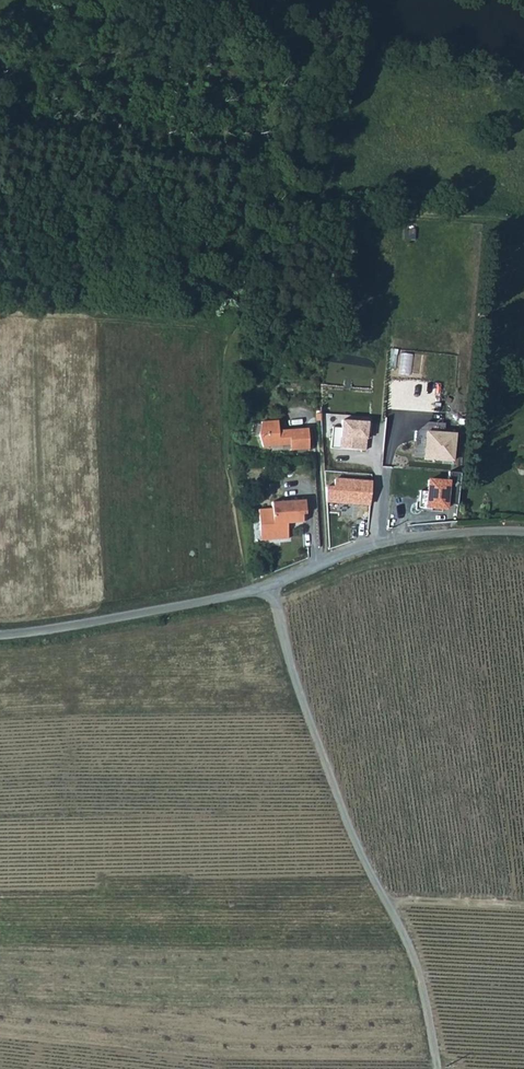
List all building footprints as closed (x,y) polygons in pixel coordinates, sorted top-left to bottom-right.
[(257,433),(261,446),(278,445),(278,444),(288,443),(288,445),(289,450),(307,450),(307,429),(277,430),(277,420),(260,421),(257,433)] [(263,529),(264,539),(288,537),(287,522),(303,521),(302,510),(306,510),(305,499),(271,501),(272,507),(258,508),(259,529),(263,529)]
